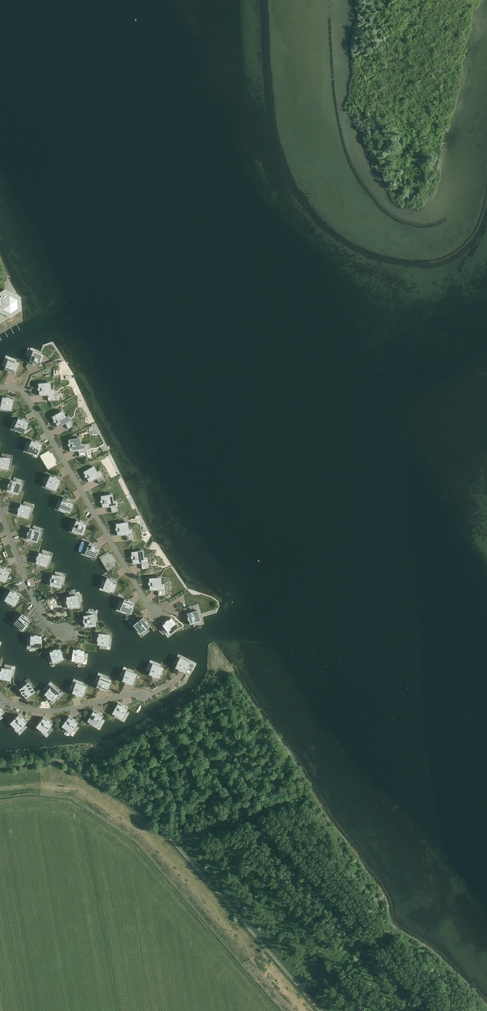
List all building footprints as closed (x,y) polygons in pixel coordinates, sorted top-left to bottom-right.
[(3,309),(10,313),(18,308),(17,300),(17,299),(13,298),(13,294),(13,293),(5,290),(0,293),(0,311),(3,309)] [(34,352),(32,356),(31,356),(30,357),(30,359),(29,361),(29,362),(39,366),(41,363),(42,361),(41,361),(44,356),(34,352)] [(19,364),(9,360),(7,364),(6,364),(5,365),(6,365),(5,367),(4,370),(14,375),(16,371),(17,369),(19,364)] [(55,394),(54,389),(50,389),(49,382),(38,383),(39,395),(47,395),(55,394)] [(12,410),(13,404),(13,402),(14,398),(2,396),(2,399),(1,401),(1,403),(2,403),(1,408),(12,410)] [(65,423),(71,419),(68,415),(65,417),(61,411),(52,417),(58,427),(65,423)] [(25,432),(27,427),(28,425),(29,422),(18,417),(17,420),(16,422),(16,424),(17,424),(15,428),(25,432)] [(80,444),(79,438),(68,439),(70,451),(78,450),(85,449),(84,444),(80,444)] [(41,449),(41,447),(42,444),(32,440),(30,443),(30,444),(29,446),(30,446),(28,451),(38,454),(40,449),(41,449)] [(58,464),(50,450),(40,456),(48,470),(58,464)] [(2,469),(8,469),(9,459),(4,458),(4,457),(3,457),(1,456),(0,456),(0,468),(2,469)] [(96,478),(102,475),(100,470),(96,472),(93,466),(83,472),(89,482),(96,478)] [(56,490),(61,479),(50,475),(49,477),(48,480),(49,480),(48,481),(46,486),(48,486),(56,490)] [(10,479),(6,490),(10,491),(9,492),(11,492),(17,494),(21,484),(16,482),(16,481),(15,481),(13,480),(10,479)] [(113,501),(112,494),(100,496),(102,508),(110,506),(118,505),(117,500),(113,501)] [(70,512),(74,501),(63,497),(62,500),(61,502),(62,503),(61,504),(60,508),(62,509),(70,512)] [(20,503),(16,514),(20,515),(20,516),(21,516),(27,518),(30,510),(30,508),(26,506),(26,505),(25,505),(24,505),(23,504),(20,503)] [(83,534),(87,523),(76,519),(75,522),(74,524),(75,525),(75,526),(73,530),(75,531),(83,534)] [(133,533),(132,528),(128,528),(127,522),(116,524),(117,535),(125,534),(133,533)] [(29,528),(25,539),(29,540),(31,540),(36,542),(40,532),(35,530),(35,529),(34,529),(32,529),(30,528),(29,528)] [(99,550),(100,546),(89,542),(87,547),(87,548),(88,549),(86,553),(88,554),(96,557),(98,551),(99,550)] [(143,557),(142,550),(131,552),(133,564),(141,563),(148,562),(147,556),(143,557)] [(118,565),(109,551),(99,557),(108,571),(118,565)] [(38,552),(35,563),(38,564),(40,565),(46,566),(49,556),(44,555),(44,554),(43,553),(41,553),(39,552),(38,552)] [(1,579),(5,581),(8,576),(9,574),(10,571),(0,566),(0,579),(1,579)] [(51,574),(49,585),(52,586),(54,586),(60,588),(62,577),(57,576),(58,575),(56,575),(54,575),(52,574),(51,574)] [(114,579),(112,579),(107,577),(106,578),(106,580),(103,587),(108,589),(108,590),(109,590),(114,591),(118,580),(114,579)] [(165,589),(165,584),(161,584),(160,577),(149,578),(150,590),(158,590),(165,589)] [(15,605),(18,600),(19,598),(20,595),(10,590),(9,592),(8,594),(7,595),(8,596),(5,600),(15,605)] [(70,596),(65,596),(67,608),(70,608),(72,608),(72,607),(78,607),(77,596),(72,597),(72,596),(70,596)] [(123,605),(121,609),(131,613),(133,607),(134,606),(135,602),(124,598),(124,599),(123,602),(122,603),(122,604),(123,605)] [(190,612),(186,613),(189,625),(190,624),(192,624),(194,623),(196,623),(195,622),(200,621),(197,610),(191,612),(190,612)] [(27,625),(29,624),(28,624),(31,621),(21,614),(19,617),(18,618),(17,619),(18,620),(15,624),(24,630),(27,625)] [(94,615),(89,616),(89,615),(87,615),(86,615),(83,615),(82,615),(84,627),(87,626),(87,627),(89,626),(95,626),(94,615)] [(140,620),(140,619),(138,621),(134,624),(140,633),(144,630),(145,631),(146,630),(146,629),(147,628),(150,627),(150,626),(143,617),(140,620)] [(170,633),(171,632),(178,626),(174,621),(173,620),(171,617),(162,624),(164,627),(165,628),(165,629),(166,630),(166,629),(170,633)] [(103,634),(101,633),(98,633),(96,644),(97,645),(99,645),(101,645),(103,645),(103,644),(108,645),(108,643),(109,635),(103,634)] [(42,639),(42,635),(30,635),(30,638),(30,640),(31,640),(31,646),(38,646),(38,644),(41,644),(41,639),(42,639)] [(53,662),(55,661),(63,658),(62,653),(61,651),(60,647),(49,651),(50,654),(51,656),(50,656),(51,657),(52,657),(53,662)] [(80,661),(82,661),(83,656),(84,656),(84,655),(84,652),(85,650),(73,648),(73,652),(72,652),(72,654),(72,660),(80,661)] [(190,663),(180,658),(178,663),(177,662),(177,664),(176,665),(175,667),(174,668),(185,673),(186,670),(187,669),(187,668),(190,663)] [(161,674),(163,668),(155,665),(153,664),(151,669),(150,670),(149,672),(148,675),(159,679),(160,676),(161,674)] [(4,679),(10,681),(11,672),(12,670),(7,669),(7,668),(6,668),(4,668),(2,667),(1,667),(0,670),(0,679),(2,679),(4,680),(4,679)] [(121,681),(132,686),(134,682),(134,680),(136,675),(128,672),(126,671),(125,675),(124,675),(123,677),(123,678),(122,681),(121,681)] [(96,687),(107,692),(108,688),(109,686),(111,681),(103,678),(101,677),(99,682),(98,681),(98,683),(97,684),(96,687)] [(28,697),(30,696),(34,692),(30,685),(28,683),(24,686),(24,685),(23,686),(21,687),(19,689),(18,689),(25,699),(28,697)] [(86,687),(76,683),(75,688),(74,687),(73,689),(73,690),(72,693),(71,694),(82,698),(84,694),(84,693),(86,687)] [(60,693),(52,686),(48,690),(47,691),(46,692),(44,695),(52,702),(55,699),(56,698),(60,693)] [(122,718),(124,713),(125,714),(126,713),(127,711),(128,708),(118,703),(116,706),(115,707),(112,713),(122,718)] [(88,720),(97,725),(100,721),(100,722),(101,720),(102,718),(103,716),(93,710),(91,713),(90,715),(91,715),(88,720)] [(23,726),(27,722),(19,714),(16,717),(15,718),(11,723),(17,729),(18,730),(22,727),(23,726)] [(77,725),(78,723),(69,716),(67,719),(66,721),(62,725),(71,732),(74,728),(75,728),(75,727),(77,725)] [(50,728),(53,724),(43,717),(41,720),(40,721),(40,722),(37,726),(44,732),(45,733),(48,729),(49,729),(50,728)]
